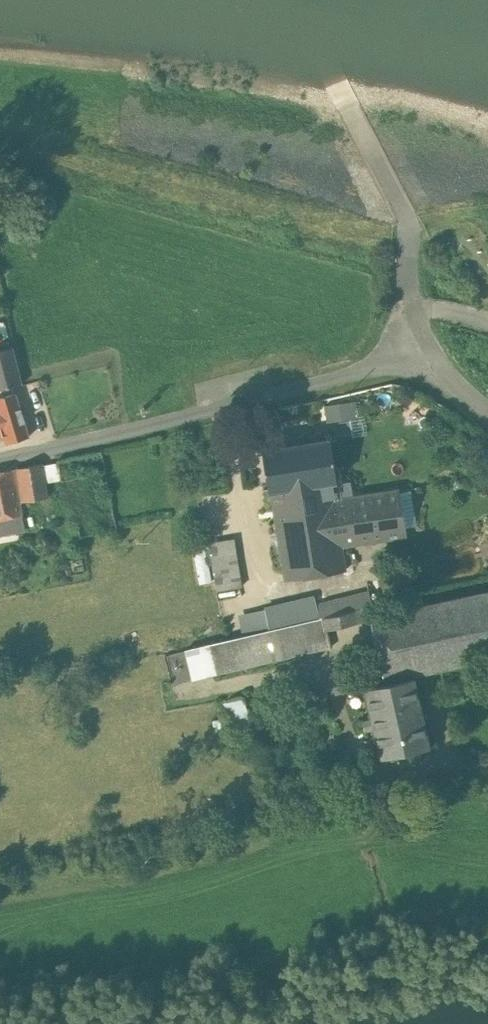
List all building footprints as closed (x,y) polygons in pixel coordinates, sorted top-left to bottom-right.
[(0,351),(0,389),(23,383),(14,348),(0,351)] [(0,397),(0,415),(7,436),(8,442),(29,435),(15,392),(0,397)] [(352,416),(351,400),(320,401),(320,418),(352,416)] [(270,494),(337,482),(330,439),(263,450),(269,483),(263,484),(264,491),(270,490),(270,494)] [(48,496),(43,463),(17,468),(22,501),(48,496)] [(0,472),(0,519),(24,514),(13,469),(0,472)] [(340,498),(337,482),(270,494),(285,581),(346,571),(342,547),(406,536),(398,488),(340,498)] [(242,587),(234,539),(209,543),(217,591),(242,587)] [(388,684),(416,678),(416,676),(442,670),(487,659),(487,592),(375,618),(373,618),(373,621),(388,684)] [(336,601),(339,613),(355,610),(352,597),(336,601)] [(339,613),(269,629),(275,660),(331,647),(328,631),(373,621),(373,618),(375,618),(372,606),(355,610),(339,613)] [(275,660),(269,629),(225,639),(210,643),(217,672),(275,660)] [(217,672),(210,643),(186,649),(193,678),(217,672)] [(166,652),(174,682),(186,679),(178,649),(166,652)] [(380,757),(430,747),(416,678),(388,684),(366,688),(380,757)] [(242,699),(225,705),(237,737),(254,731),(242,699)]
